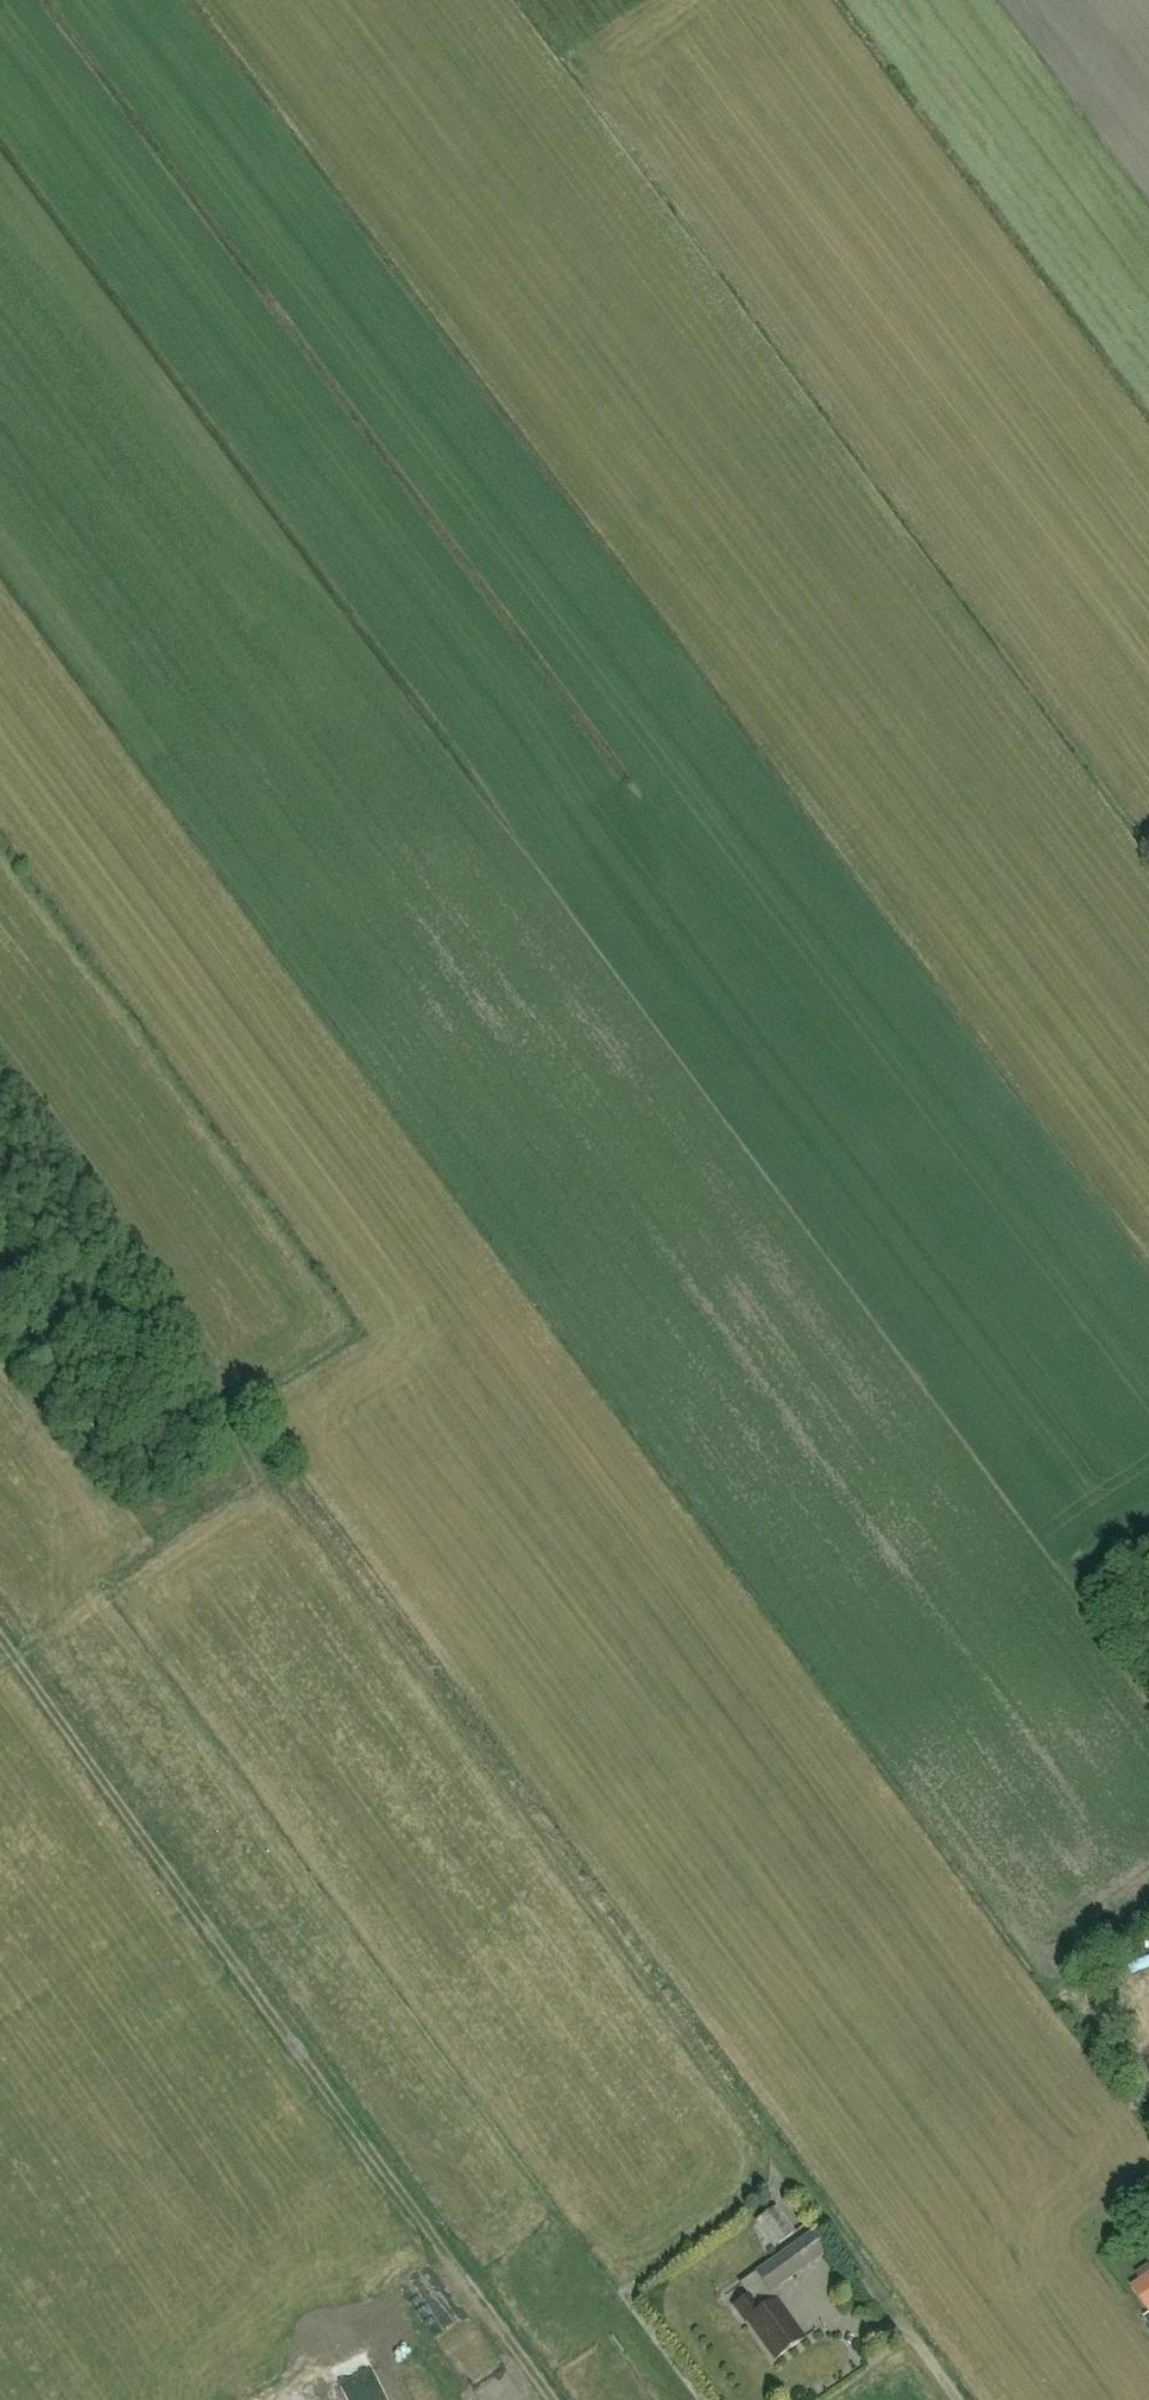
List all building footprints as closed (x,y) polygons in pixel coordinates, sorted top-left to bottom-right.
[(774,2248),(796,2233),(777,2206),(756,2222),(774,2248)] [(771,2294),(828,2253),(813,2232),(753,2275),(753,2276),(742,2285),(750,2296),(735,2308),(746,2323),(748,2322),(775,2361),(805,2340),(771,2294)] [(1132,2288),(1148,2312),(1148,2276),(1132,2288)]
